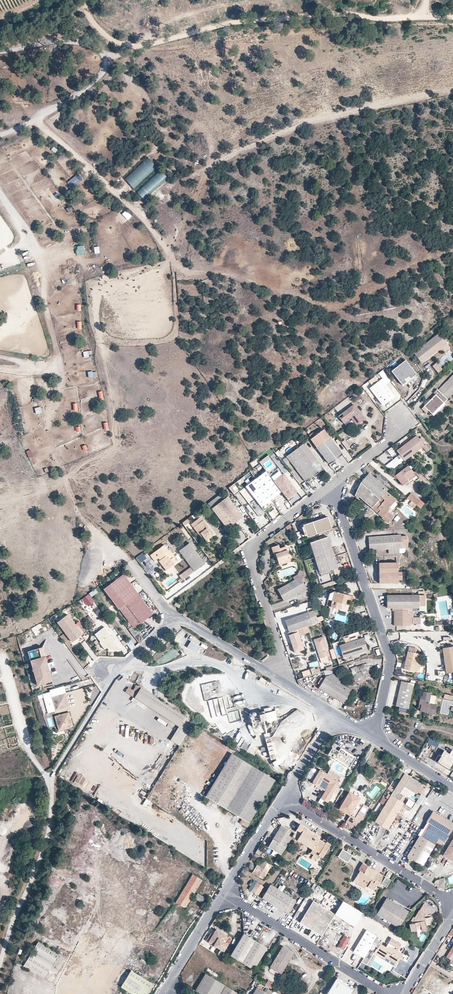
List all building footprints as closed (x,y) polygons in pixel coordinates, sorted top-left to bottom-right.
[(147,158),(125,180),(134,190),(157,168),(147,158)] [(416,372),(406,359),(392,370),(403,383),(416,372)] [(437,363),(433,367),(439,374),(443,370),(437,363)] [(439,387),(438,387),(435,390),(438,392),(425,406),(432,413),(452,391),(452,373),(439,387)] [(384,404),(395,396),(383,380),(372,388),(384,404)] [(365,419),(354,404),(340,416),(344,421),(351,416),(355,422),(358,419),(360,422),(365,419)] [(331,463),(343,454),(324,429),(311,438),(331,463)] [(424,446),(417,435),(397,450),(405,460),(424,446)] [(306,442),(287,456),(306,482),(325,467),(306,442)] [(404,463),(399,456),(386,465),(390,471),(404,463)] [(249,463),(252,468),(260,463),(257,458),(249,463)] [(415,475),(407,465),(397,473),(399,476),(397,478),(404,487),(409,483),(408,481),(415,475)] [(261,508),(271,501),(282,493),(274,483),(271,479),(266,472),(246,488),(261,508)] [(367,472),(359,481),(370,490),(378,497),(384,490),(386,488),(367,472)] [(279,473),(271,479),(274,483),(282,477),(279,473)] [(287,500),(298,493),(284,475),(282,477),(274,483),(282,493),(287,500)] [(370,490),(359,481),(355,489),(359,493),(357,495),(362,500),(365,497),(372,504),(377,508),(374,511),(380,515),(379,516),(385,522),(390,516),(385,512),(387,509),(386,508),(394,499),(384,490),(378,497),(370,490)] [(417,504),(421,500),(412,492),(408,496),(417,504)] [(234,523),(243,516),(228,497),(214,508),(226,525),(229,523),(227,521),(230,519),(232,521),(234,523)] [(372,504),(365,497),(362,500),(369,507),(371,505),(372,504)] [(398,502),(394,499),(386,508),(387,509),(385,512),(390,516),(393,513),(391,510),(398,502)] [(271,501),(261,508),(264,512),(274,504),(271,501)] [(201,519),(192,525),(200,535),(201,535),(206,543),(214,538),(208,529),(209,529),(204,521),(203,521),(201,519)] [(333,531),(329,519),(300,528),(304,539),(308,538),(308,539),(333,531)] [(235,526),(234,523),(232,521),(229,523),(226,525),(225,527),(229,531),(235,526)] [(408,548),(407,536),(401,537),(401,535),(369,538),(370,552),(388,551),(389,555),(405,554),(405,548),(408,548)] [(321,575),(339,570),(329,539),(311,545),(321,575)] [(194,570),(205,562),(189,542),(179,550),(194,570)] [(154,560),(162,553),(164,556),(160,559),(162,562),(163,562),(164,561),(169,567),(174,563),(173,562),(175,560),(172,556),(174,555),(169,548),(168,549),(164,544),(150,555),(154,560)] [(290,559),(286,548),(280,550),(278,546),(271,548),(274,558),(276,557),(278,563),(290,559)] [(142,553),(136,558),(141,564),(147,559),(142,553)] [(160,559),(158,561),(165,570),(169,567),(164,561),(163,562),(162,562),(160,559)] [(278,563),(279,567),(291,563),(290,559),(278,563)] [(399,564),(379,565),(379,584),(399,584),(399,581),(403,581),(403,573),(399,573),(399,564)] [(190,567),(178,577),(182,581),(194,572),(190,567)] [(135,629),(153,615),(124,576),(106,590),(135,629)] [(278,591),(284,602),(306,590),(301,579),(278,591)] [(88,608),(95,603),(91,598),(98,593),(95,589),(82,599),(88,608)] [(340,611),(342,606),(342,605),(348,606),(350,597),(335,593),(331,608),(340,611)] [(426,612),(426,596),(387,596),(387,609),(395,609),(395,627),(408,627),(408,617),(414,617),(414,609),(420,609),(420,612),(426,612)] [(285,621),(289,633),(313,625),(308,613),(285,621)] [(68,616),(58,624),(72,643),(82,636),(68,616)] [(434,617),(424,617),(425,625),(434,625),(434,617)] [(121,650),(104,628),(95,636),(101,643),(100,644),(105,651),(106,650),(107,652),(118,653),(121,650)] [(339,644),(343,657),(367,649),(362,636),(339,644)] [(325,639),(315,643),(320,657),(330,654),(325,639)] [(131,651),(135,647),(130,640),(126,643),(131,651)] [(196,653),(200,647),(191,641),(187,648),(196,653)] [(202,644),(198,650),(204,653),(207,646),(202,644)] [(48,662),(44,648),(31,651),(36,669),(41,685),(54,682),(49,667),(47,668),(46,663),(48,662)] [(418,653),(409,650),(404,668),(414,671),(417,659),(418,653)] [(442,652),(446,676),(452,675),(452,650),(442,652)] [(414,671),(419,672),(422,660),(417,659),(414,671)] [(318,667),(310,670),(313,676),(320,673),(318,667)] [(345,704),(355,687),(329,672),(319,688),(345,704)] [(414,683),(401,681),(396,705),(408,708),(414,683)] [(218,689),(216,682),(201,685),(204,700),(215,698),(213,690),(218,689)] [(125,693),(136,699),(142,689),(136,685),(133,692),(128,689),(125,693)] [(142,689),(136,699),(180,726),(183,722),(192,727),(195,721),(142,689)] [(434,714),(436,706),(428,704),(430,693),(423,692),(422,697),(420,697),(419,704),(422,705),(421,709),(421,711),(434,714)] [(70,708),(66,694),(52,698),(56,711),(70,708)] [(224,698),(209,700),(211,717),(226,715),(224,698)] [(229,722),(241,720),(239,710),(237,711),(236,707),(227,709),(227,712),(229,722)] [(73,727),(70,713),(56,717),(59,730),(73,727)] [(173,740),(181,745),(192,727),(183,722),(180,726),(173,740)] [(271,738),(266,739),(271,760),(276,759),(271,738)] [(428,740),(427,746),(438,749),(440,743),(428,740)] [(241,749),(246,751),(249,745),(244,742),(241,749)] [(335,744),(329,755),(350,768),(356,757),(335,744)] [(447,747),(438,761),(450,769),(452,764),(452,751),(447,747)] [(249,824),(275,782),(231,755),(205,797),(249,824)] [(438,761),(437,763),(449,771),(450,769),(438,761)] [(339,774),(331,769),(327,774),(336,779),(339,774)] [(338,782),(338,780),(336,779),(327,774),(320,770),(313,781),(313,783),(325,791),(321,798),(329,802),(333,795),(332,795),(337,785),(338,782)] [(422,783),(410,776),(404,772),(401,777),(394,789),(400,792),(400,793),(405,784),(417,791),(422,783)] [(360,798),(350,792),(339,808),(350,815),(360,798)] [(375,821),(387,829),(404,802),(391,795),(375,821)] [(420,795),(416,804),(423,806),(427,798),(420,795)] [(133,796),(131,800),(144,808),(146,804),(133,796)] [(356,827),(368,807),(363,804),(354,818),(350,815),(346,821),(356,827)] [(444,813),(441,811),(440,811),(436,808),(434,810),(447,819),(449,817),(444,813)] [(427,820),(429,821),(448,832),(449,833),(452,827),(452,822),(447,819),(434,810),(427,820)] [(448,832),(429,821),(424,829),(429,832),(448,832)] [(295,832),(283,825),(269,847),(281,854),(293,837),(295,832)] [(319,838),(320,837),(300,825),(295,832),(293,837),(313,849),(311,852),(314,854),(317,856),(319,854),(323,857),(331,844),(327,841),(326,843),(319,838)] [(429,832),(424,829),(406,857),(412,861),(413,859),(422,865),(436,842),(442,846),(444,842),(429,832)] [(449,833),(448,832),(429,832),(444,842),(449,833)] [(193,842),(190,848),(198,853),(201,847),(193,842)] [(452,859),(452,858),(452,843),(451,842),(443,854),(452,859)] [(352,856),(343,850),(338,858),(348,864),(352,856)] [(272,865),(264,860),(259,869),(256,867),(253,871),(263,878),(272,865)] [(369,868),(363,864),(358,871),(361,873),(364,875),(369,868)] [(369,868),(364,875),(361,873),(354,883),(359,886),(360,883),(367,888),(374,892),(377,886),(375,885),(377,883),(381,885),(386,878),(369,868)] [(176,902),(185,907),(202,879),(193,874),(176,902)] [(386,889),(391,881),(386,878),(381,885),(386,889)] [(259,883),(256,880),(250,889),(253,891),(254,891),(259,883)] [(259,882),(259,883),(254,891),(260,895),(266,886),(259,882)] [(288,914),(296,902),(271,886),(263,899),(288,914)] [(321,896),(324,891),(318,886),(314,890),(321,896)] [(398,929),(408,913),(386,900),(376,916),(398,929)] [(336,914),(314,901),(301,922),(322,936),(336,915),(336,914)] [(363,914),(344,902),(336,914),(336,915),(355,927),(363,914)] [(431,914),(430,907),(424,904),(420,910),(422,912),(420,915),(418,913),(414,918),(419,921),(418,922),(415,923),(415,924),(413,924),(411,929),(411,931),(416,930),(416,929),(421,928),(426,927),(426,925),(430,924),(430,923),(431,923),(433,920),(431,917),(429,917),(429,915),(430,914),(431,914)] [(225,941),(228,936),(217,929),(214,934),(209,942),(222,949),(226,942),(225,941)] [(377,937),(366,930),(352,952),(363,958),(377,937)] [(255,969),(268,949),(245,935),(232,955),(255,969)] [(349,938),(344,935),(337,945),(342,948),(349,938)] [(225,951),(233,939),(228,936),(225,941),(226,942),(222,949),(225,951)] [(389,948),(388,950),(380,945),(375,954),(386,961),(386,960),(388,957),(397,963),(401,955),(396,952),(401,945),(391,938),(386,946),(389,948)] [(58,954),(38,942),(24,964),(44,977),(58,954)] [(270,965),(281,972),(294,952),(283,945),(270,965)] [(368,966),(376,949),(371,947),(363,964),(368,966)] [(52,967),(46,979),(52,982),(59,970),(52,967)] [(152,983),(134,972),(124,988),(134,993),(145,993),(152,983)] [(225,985),(206,974),(196,990),(203,993),(238,993),(224,985),(225,985)] [(264,984),(271,987),(274,982),(267,978),(264,984)] [(337,979),(328,993),(350,993),(353,989),(337,979)]
